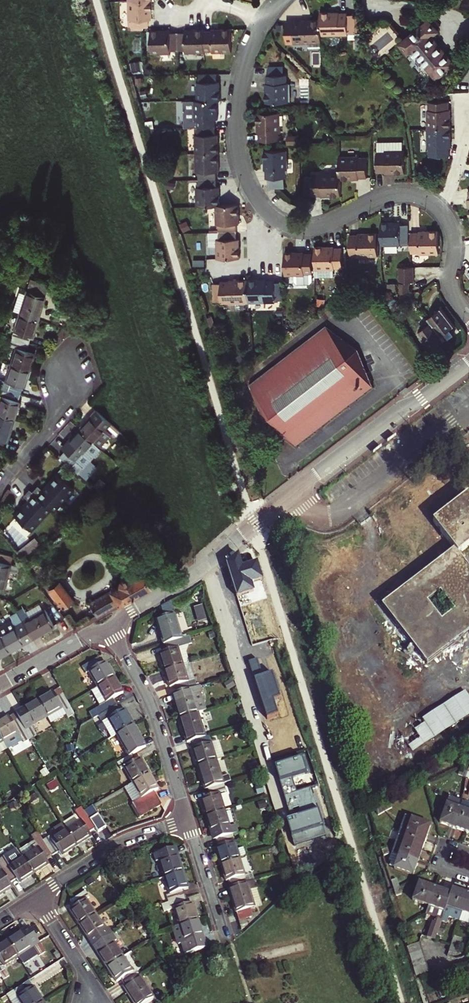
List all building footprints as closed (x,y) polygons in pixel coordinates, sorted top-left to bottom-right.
[(152,15),(151,0),(128,0),(129,16),(132,16),(132,24),(144,23),(149,23),(149,15),(152,15)] [(349,27),(357,27),(356,9),(348,9),(348,7),(340,8),(340,6),(322,7),(322,15),(323,30),(349,29),(349,27)] [(323,38),(323,30),(322,15),(303,15),(303,16),(294,17),(294,18),(287,19),(288,37),(295,36),(295,38),(309,38),(323,38)] [(435,78),(454,63),(431,35),(437,30),(428,20),(399,42),(407,53),(412,49),(435,78)] [(214,48),(233,47),(232,24),(213,25),(213,27),(205,27),(206,47),(213,46),(214,48)] [(206,48),(206,47),(205,27),(205,25),(187,26),(187,28),(179,29),(180,47),(187,46),(188,49),(206,48)] [(172,47),(180,47),(179,29),(171,29),(171,26),(152,27),(153,50),(173,49),(172,47)] [(310,48),(323,47),(323,38),(309,38),(310,48)] [(267,106),(290,105),(289,86),(288,86),(287,78),(285,78),(285,70),(270,71),(270,79),(267,79),(268,87),(266,87),(267,106)] [(220,104),(222,104),(221,85),(219,85),(218,78),(207,78),(201,78),(201,86),(199,86),(199,105),(220,104)] [(426,127),(449,126),(449,106),(447,106),(447,99),(427,99),(427,107),(426,107),(426,127)] [(218,123),(221,123),(220,104),(199,105),(197,105),(197,124),(200,124),(201,131),(218,131),(218,123)] [(281,135),(283,135),(282,116),(259,117),(260,136),(261,136),(262,144),(281,143),(281,135)] [(448,145),(449,145),(449,126),(426,127),(426,146),(427,146),(427,153),(448,153),(448,145)] [(199,158),(222,157),(221,138),(219,138),(218,131),(201,131),(201,139),(198,139),(199,158)] [(389,175),(408,175),(408,152),(406,152),(406,143),(389,143),(389,152),(388,152),(388,153),(381,154),(381,173),(389,173),(389,175)] [(389,143),(381,144),(381,154),(388,153),(388,152),(389,152),(389,143)] [(289,173),(291,173),(290,153),(267,154),(268,174),(269,174),(269,181),(271,181),(272,192),(282,192),(287,191),(287,181),(289,181),(289,173)] [(220,176),(223,175),(222,157),(199,158),(200,177),(203,176),(203,184),(220,183),(220,176)] [(363,180),(370,180),(370,160),(363,160),(363,159),(344,159),(344,176),(344,182),(363,181),(363,180)] [(325,199),(344,199),(344,182),(344,176),(316,176),(316,178),(309,178),(309,196),(316,196),(316,198),(325,198),(325,199)] [(220,210),(224,210),(223,190),(221,190),(220,183),(203,184),(203,191),(200,192),(201,210),(220,210)] [(242,228),(244,228),(243,209),(224,210),(220,210),(221,228),(224,228),(224,237),(242,236),(242,228)] [(406,247),(414,246),(413,228),(405,229),(405,226),(386,227),(386,250),(406,249),(406,247)] [(425,258),(439,258),(439,234),(423,235),(423,236),(415,237),(416,257),(425,257),(425,258)] [(364,259),(382,259),(382,235),(363,236),(363,237),(355,238),(356,258),(364,258),(364,259)] [(222,263),(245,262),(245,243),(242,243),(242,236),(224,237),(224,244),(222,244),(222,263)] [(340,270),(347,270),(347,250),(340,250),(340,248),(320,249),(321,272),(340,272),(340,270)] [(318,283),(318,276),(318,255),(310,256),(310,254),(291,255),(291,278),(301,278),(301,284),(304,286),(311,286),(317,286),(318,283)] [(404,279),(419,278),(419,271),(416,271),(403,271),(404,279)] [(415,287),(419,287),(419,278),(404,279),(404,287),(415,287)] [(16,317),(36,322),(44,297),(47,285),(28,279),(16,317)] [(227,308),(254,306),(253,283),(234,284),(234,285),(226,286),(226,287),(219,288),(220,306),(227,305),(227,308)] [(281,303),(288,303),(288,285),(281,285),(281,284),(273,284),(273,283),(253,283),(254,306),(282,305),(281,303)] [(404,297),(415,296),(415,287),(404,287),(404,297)] [(433,324),(443,337),(456,327),(442,310),(430,320),(433,324)] [(29,339),(31,339),(36,322),(16,317),(9,341),(27,347),(29,339)] [(446,341),(443,337),(433,324),(420,334),(434,351),(446,341)] [(271,421),(301,443),(377,383),(363,349),(332,326),(257,386),(271,421)] [(33,357),(25,355),(27,347),(9,341),(2,365),(28,374),(33,357)] [(23,390),(28,374),(2,365),(0,371),(0,392),(19,397),(21,390),(23,390)] [(13,421),(19,405),(17,405),(19,397),(0,392),(0,417),(13,421)] [(112,438),(117,432),(94,412),(77,432),(97,449),(108,435),(112,438)] [(6,446),(13,421),(0,417),(0,444),(6,446)] [(76,465),(82,470),(99,450),(97,449),(77,432),(66,445),(69,448),(63,454),(76,465)] [(76,465),(63,454),(59,458),(62,460),(72,470),(76,465)] [(37,480),(15,515),(40,531),(72,481),(56,471),(46,486),(37,480)] [(468,633),(468,570),(456,554),(468,544),(468,494),(468,493),(432,521),(452,549),(380,604),(424,663),(467,631),(468,633)] [(18,574),(20,566),(12,564),(14,556),(0,552),(0,588),(6,590),(11,572),(18,574)] [(227,563),(238,597),(254,592),(252,585),(264,581),(258,562),(243,566),(239,554),(227,563)] [(88,603),(96,616),(149,586),(140,572),(131,577),(130,576),(126,575),(119,579),(118,583),(119,584),(110,589),(111,590),(88,603)] [(62,609),(73,601),(59,582),(48,590),(62,609)] [(164,644),(180,639),(173,615),(169,603),(160,609),(163,619),(154,622),(162,645),(164,644)] [(205,604),(196,606),(199,620),(207,619),(205,604)] [(34,640),(56,626),(47,610),(24,623),(31,635),(34,640)] [(26,638),(31,635),(24,623),(18,612),(12,616),(15,621),(0,630),(13,651),(28,643),(26,638)] [(13,651),(0,630),(0,659),(13,651)] [(163,671),(181,665),(175,648),(182,646),(187,644),(185,638),(180,639),(164,644),(166,651),(157,653),(163,671)] [(181,665),(187,663),(182,646),(175,648),(181,665)] [(96,687),(113,678),(105,664),(101,666),(97,659),(81,668),(85,675),(88,673),(96,687)] [(257,660),(249,663),(267,719),(278,716),(273,701),(280,699),(273,675),(263,678),(257,660)] [(186,681),(192,679),(187,663),(181,665),(186,681)] [(192,679),(186,681),(181,665),(163,671),(168,687),(173,686),(175,693),(194,687),(192,679)] [(113,698),(121,693),(113,678),(96,687),(105,703),(88,712),(91,719),(101,714),(117,705),(113,698)] [(196,712),(203,710),(198,693),(201,692),(199,686),(194,687),(175,693),(177,699),(172,700),(178,718),(196,712)] [(67,717),(74,713),(68,703),(59,687),(37,700),(46,717),(62,708),(66,714),(67,717)] [(467,692),(401,735),(413,753),(468,717),(468,695),(467,692)] [(32,725),(46,717),(37,700),(16,712),(17,712),(31,738),(37,734),(32,725)] [(117,734),(133,724),(124,709),(120,711),(117,705),(101,714),(104,720),(101,722),(110,738),(117,734)] [(50,723),(66,714),(62,708),(46,717),(50,723)] [(31,738),(17,712),(0,722),(0,734),(4,742),(7,747),(8,748),(23,739),(25,741),(31,738)] [(189,740),(204,736),(196,712),(178,718),(185,741),(189,740)] [(133,753),(146,746),(133,724),(117,734),(129,755),(133,753)] [(196,765),(215,759),(209,742),(207,735),(204,736),(189,740),(192,747),(191,748),(196,765)] [(216,740),(209,742),(215,759),(222,757),(216,740)] [(132,783),(149,773),(141,758),(136,760),(133,753),(129,755),(117,763),(121,769),(124,768),(132,783)] [(228,774),(220,777),(215,759),(196,765),(201,782),(203,782),(205,789),(222,784),(230,781),(228,774)] [(291,820),(287,821),(294,846),(326,837),(312,789),(297,793),(292,778),(307,774),(302,760),(276,767),(291,820)] [(464,777),(465,777),(467,772),(465,771),(459,769),(457,774),(464,777)] [(141,817),(162,804),(154,790),(158,788),(149,773),(132,783),(141,798),(135,802),(133,804),(141,817)] [(135,802),(141,798),(132,783),(126,787),(135,802)] [(205,814),(223,809),(218,791),(224,789),(222,784),(205,789),(207,795),(200,797),(205,814)] [(382,806),(384,810),(391,806),(388,802),(382,806)] [(439,822),(452,827),(459,807),(446,802),(439,822)] [(378,814),(384,810),(382,806),(375,810),(378,814)] [(464,831),(468,815),(468,811),(459,807),(452,827),(464,831)] [(215,839),(231,834),(223,809),(205,814),(211,831),(212,831),(215,839)] [(88,833),(95,828),(89,820),(85,813),(78,818),(80,822),(66,831),(76,846),(90,837),(88,833)] [(97,832),(106,826),(98,814),(89,820),(95,828),(97,832)] [(406,830),(425,837),(430,824),(410,817),(410,819),(405,818),(402,827),(406,829),(406,830)] [(49,830),(54,837),(68,828),(64,821),(49,830)] [(402,842),(421,849),(425,837),(406,830),(401,828),(397,841),(402,842)] [(61,856),(76,846),(66,831),(51,840),(49,837),(43,841),(52,856),(58,852),(61,856)] [(220,863),(239,858),(231,834),(215,839),(217,845),(215,846),(220,863)] [(46,860),(52,856),(43,841),(39,836),(32,840),(34,843),(20,852),(34,873),(48,864),(46,860)] [(393,853),(398,855),(402,842),(397,841),(393,853)] [(398,855),(417,861),(421,849),(402,842),(398,855)] [(162,876),(181,871),(175,854),(170,855),(167,847),(151,852),(154,860),(157,859),(162,876)] [(34,873),(20,852),(18,849),(0,860),(0,867),(3,871),(10,883),(16,879),(18,883),(34,873)] [(393,868),(412,874),(417,861),(398,855),(393,853),(391,852),(390,857),(392,858),(389,866),(393,867),(393,868)] [(230,886),(247,881),(239,858),(220,863),(225,879),(227,879),(230,886)] [(12,887),(10,883),(3,871),(0,873),(0,895),(12,887)] [(181,888),(186,887),(181,871),(162,876),(167,893),(164,894),(167,902),(184,897),(181,888)] [(251,907),(263,903),(255,879),(247,881),(230,886),(228,887),(238,919),(253,915),(251,907)] [(411,900),(428,905),(434,887),(417,881),(411,900)] [(441,918),(444,911),(450,893),(434,887),(428,905),(425,912),(436,916),(435,922),(432,921),(427,937),(434,939),(441,918)] [(459,917),(461,912),(467,893),(452,888),(450,893),(444,911),(441,918),(447,920),(448,915),(459,919),(459,917)] [(79,925),(95,915),(85,899),(88,897),(85,892),(70,902),(73,907),(69,910),(79,925)] [(177,925),(196,919),(191,903),(186,904),(184,897),(167,902),(160,904),(162,911),(172,908),(177,925)] [(108,927),(104,929),(95,915),(79,925),(89,939),(93,937),(97,943),(112,933),(108,927)] [(182,953),(204,946),(196,919),(177,925),(171,926),(176,943),(179,942),(182,953)] [(37,956),(44,951),(28,927),(7,941),(17,956),(22,963),(28,959),(28,957),(35,953),(35,954),(37,956)] [(106,966),(122,956),(112,941),(115,939),(112,933),(97,943),(100,949),(96,951),(106,966)] [(447,953),(454,955),(459,940),(452,937),(451,940),(450,945),(447,953)] [(17,956),(7,941),(0,945),(0,975),(3,979),(9,975),(3,966),(17,956)] [(409,953),(421,949),(419,942),(407,946),(409,953)] [(411,960),(423,956),(421,949),(409,953),(411,960)] [(134,969),(131,971),(122,956),(106,966),(115,981),(120,978),(124,985),(139,976),(134,969)] [(414,967),(425,964),(423,956),(411,960),(414,967)] [(416,974),(427,971),(425,964),(414,967),(416,974)] [(153,997),(139,976),(124,985),(123,986),(134,1002),(144,1002),(153,997)] [(46,1000),(32,979),(14,991),(18,997),(21,995),(26,1002),(41,1002),(46,1000)]
